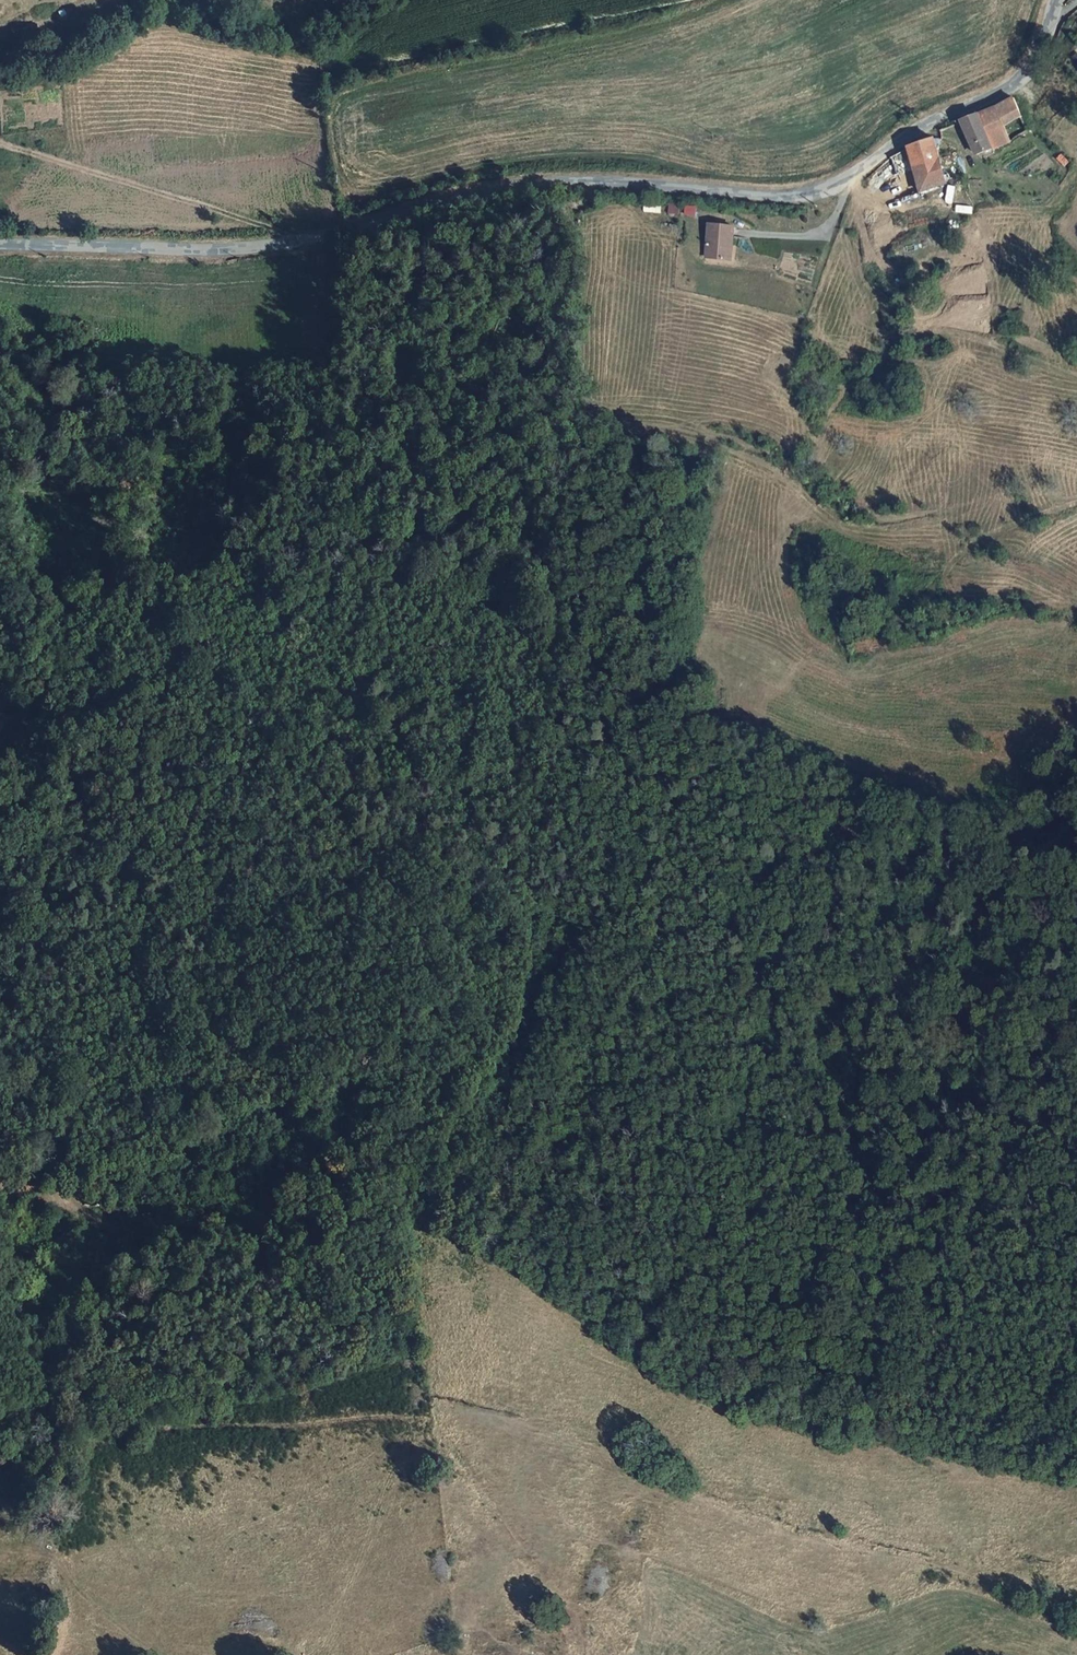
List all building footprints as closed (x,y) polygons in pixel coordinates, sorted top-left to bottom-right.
[(1003,128),(1020,118),(1013,100),(989,112),(961,124),(976,157),(1009,143),(1003,128)] [(950,185),(934,141),(909,152),(924,196),(950,185)] [(731,226),(707,222),(703,254),(727,258),(731,226)]
